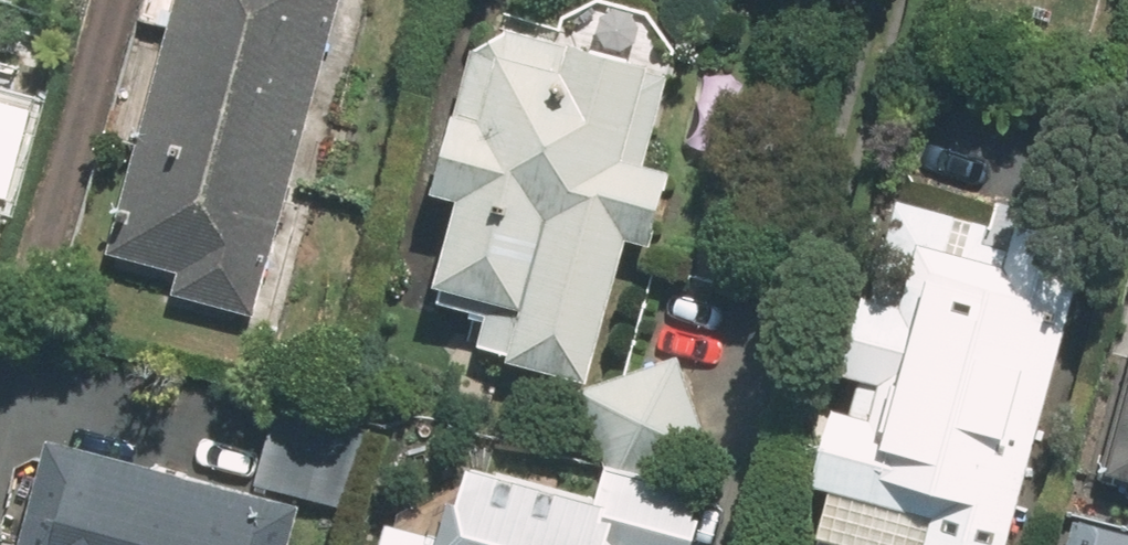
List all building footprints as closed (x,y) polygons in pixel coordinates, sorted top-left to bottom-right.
[(343,0),(183,0),(118,248),(183,265),(174,298),(260,320),(343,0)] [(684,167),(652,160),(679,54),(482,5),(443,163),(480,173),(450,291),(501,304),(487,361),(595,388),(634,233),(665,241),(684,167)] [(35,62),(0,53),(0,194),(35,62)] [(1097,236),(997,210),(995,218),(903,194),(857,370),(869,373),(860,406),(843,401),(821,481),(839,486),(823,544),(1015,544),(1097,236)] [(613,459),(607,492),(459,467),(448,533),(385,522),(381,544),(708,544),(715,500),(689,496),(694,464),(727,450),(686,350),(595,388),(585,391),(613,459)] [(1103,470),(1127,478),(1127,390),(1103,470)] [(59,428),(29,544),(268,544),(283,485),(59,428)] [(1073,544),(1127,544),(1127,528),(1080,516),(1073,544)]
